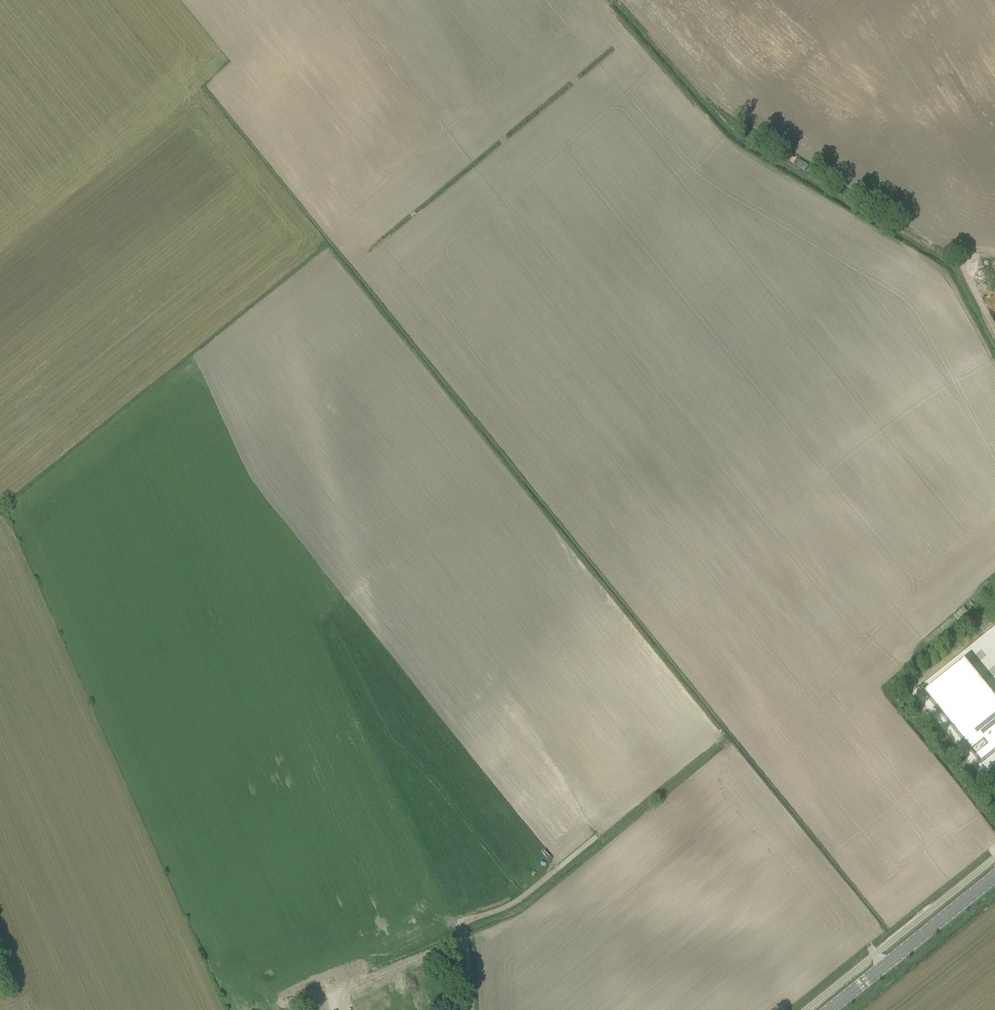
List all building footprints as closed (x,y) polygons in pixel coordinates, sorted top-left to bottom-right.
[(924,693),(981,763),(994,752),(994,698),(965,660),(924,693)] [(293,969),(284,973),(289,985),(298,981),(293,969)]
